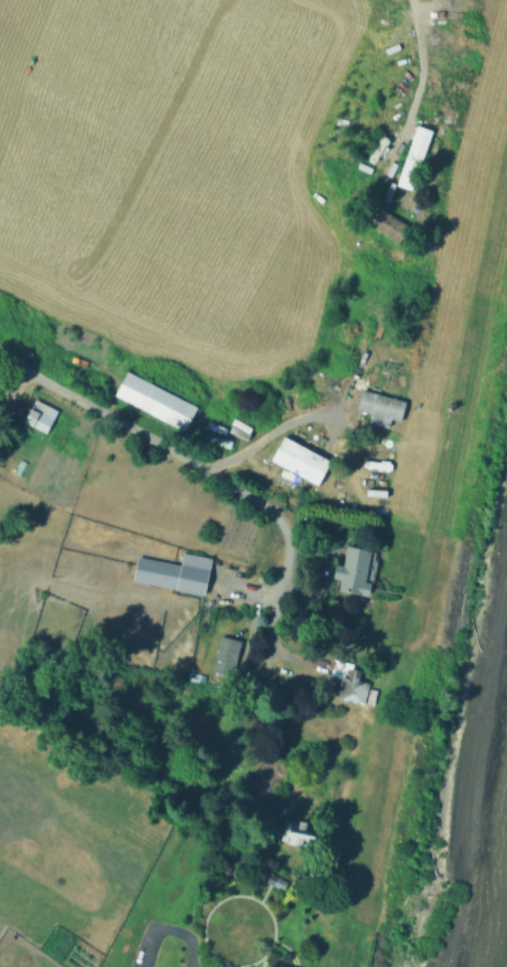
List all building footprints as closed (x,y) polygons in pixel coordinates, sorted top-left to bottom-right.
[(427,150),(413,187),(399,182),(413,145),(427,150)] [(411,224),(401,240),(363,217),(373,201),(411,224)] [(200,405),(187,429),(116,390),(129,367),(200,405)] [(411,400),(405,420),(395,417),(392,427),(372,421),(374,412),(359,408),(365,387),(411,400)] [(61,411),(48,434),(25,421),(38,398),(61,411)] [(332,456),(320,480),(274,457),(286,433),(332,456)] [(376,549),(367,597),(341,592),(344,578),(335,577),(338,563),(346,565),(350,544),(376,549)] [(133,553),(128,581),(202,594),(209,553),(180,548),(178,561),(133,553)] [(219,630),(210,659),(234,666),(243,637),(219,630)] [(345,678),(332,675),(334,663),(348,666),(345,678)] [(345,678),(346,676),(373,684),(367,704),(340,696),(345,678)] [(324,825),(320,845),(282,838),(285,817),(324,825)] [(289,881),(284,891),(264,882),(269,872),(289,881)]
